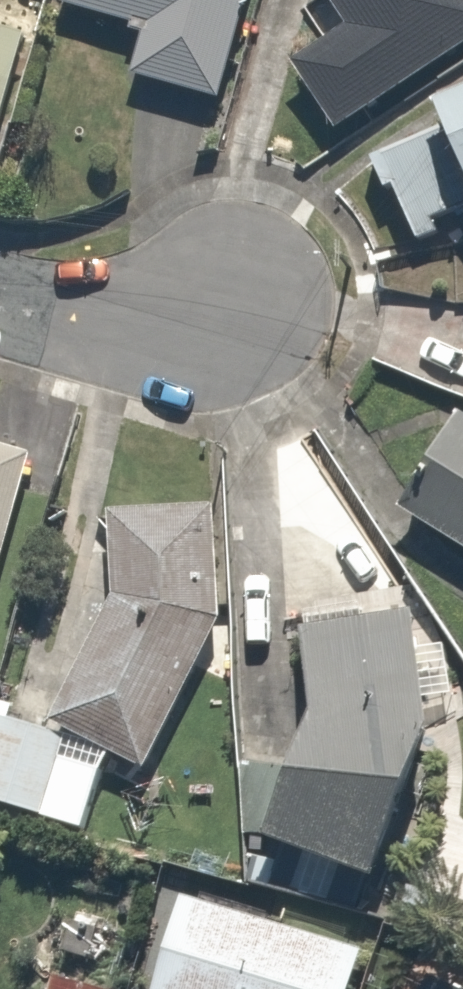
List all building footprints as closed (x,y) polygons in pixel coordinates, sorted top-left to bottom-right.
[(251,0),(74,0),(72,9),(150,28),(138,77),(227,99),(251,0)] [(356,30),(292,76),(336,136),(462,44),(462,0),(334,0),(356,30)] [(379,153),(421,247),(462,228),(462,115),(379,153)] [(459,419),(403,523),(462,555),(462,421),(459,419)] [(38,460),(0,451),(0,609),(38,460)] [(81,727),(67,752),(107,773),(120,748),(153,765),(232,614),(220,513),(119,526),(119,607),(62,717),(81,727)] [(422,610),(304,633),(325,720),(281,849),(392,887),(445,730),(422,610)] [(78,820),(88,775),(57,768),(65,735),(18,724),(22,703),(0,698),(0,802),(78,820)] [(375,925),(199,885),(176,988),(360,988),(375,925)] [(52,977),(49,988),(108,988),(52,977)]
